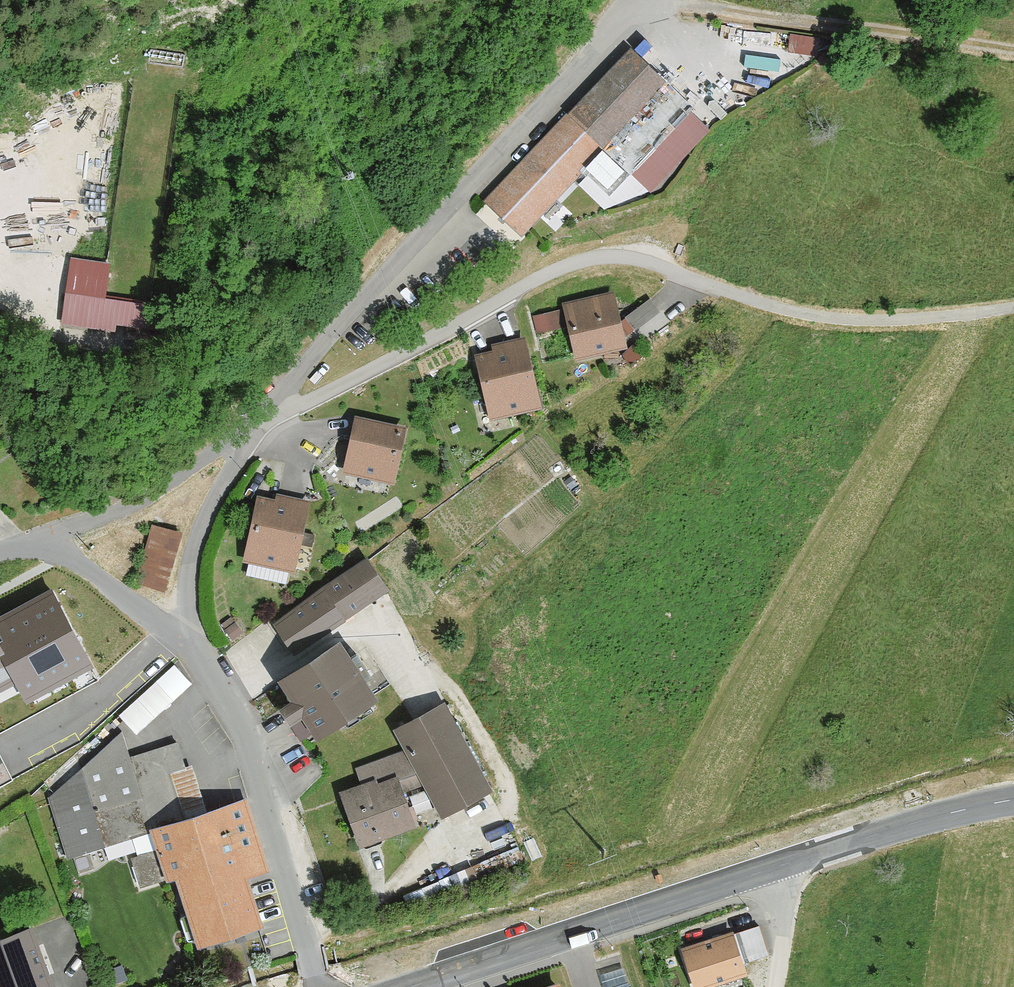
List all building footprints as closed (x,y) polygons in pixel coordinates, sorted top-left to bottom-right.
[(819,37),(790,35),(789,51),(817,54),(819,37)] [(630,49),(486,201),(521,234),(581,171),(608,196),(631,171),(688,112),(692,107),(630,49)] [(707,130),(688,112),(631,171),(650,190),(707,130)] [(564,303),(577,359),(627,347),(614,292),(564,303)] [(114,323),(159,331),(163,308),(66,293),(61,322),(113,330),(114,323)] [(645,334),(669,317),(652,295),(628,312),(645,334)] [(537,329),(561,327),(559,308),(535,310),(537,329)] [(476,354),(490,418),(539,407),(524,338),(492,345),(493,350),(476,354)] [(356,416),(344,472),(392,482),(405,427),(356,416)] [(258,496),(244,561),(293,572),(309,501),(278,494),(277,500),(258,496)] [(162,589),(179,532),(153,525),(136,581),(162,589)] [(274,623),(295,653),(389,588),(368,558),(274,623)] [(13,680),(24,701),(92,664),(53,592),(0,621),(0,687),(13,680)] [(302,716),(315,736),(376,697),(341,641),(280,680),(292,700),(281,708),(291,724),(302,716)] [(189,683),(174,667),(122,715),(137,731),(189,683)] [(423,782),(441,815),(491,789),(445,702),(395,729),(406,749),(423,782)] [(50,798),(68,854),(152,829),(207,812),(192,764),(186,766),(179,741),(127,757),(119,732),(50,798)] [(342,791),(361,844),(416,824),(404,789),(423,782),(406,749),(358,766),(364,783),(342,791)] [(207,812),(152,829),(158,849),(130,858),(140,888),(177,877),(262,851),(247,800),(207,812)] [(262,851),(177,877),(198,945),(263,925),(247,874),(267,868),(262,851)] [(32,925),(0,936),(0,986),(54,986),(32,925)] [(683,948),(696,986),(704,986),(746,973),(732,931),(683,948)]
